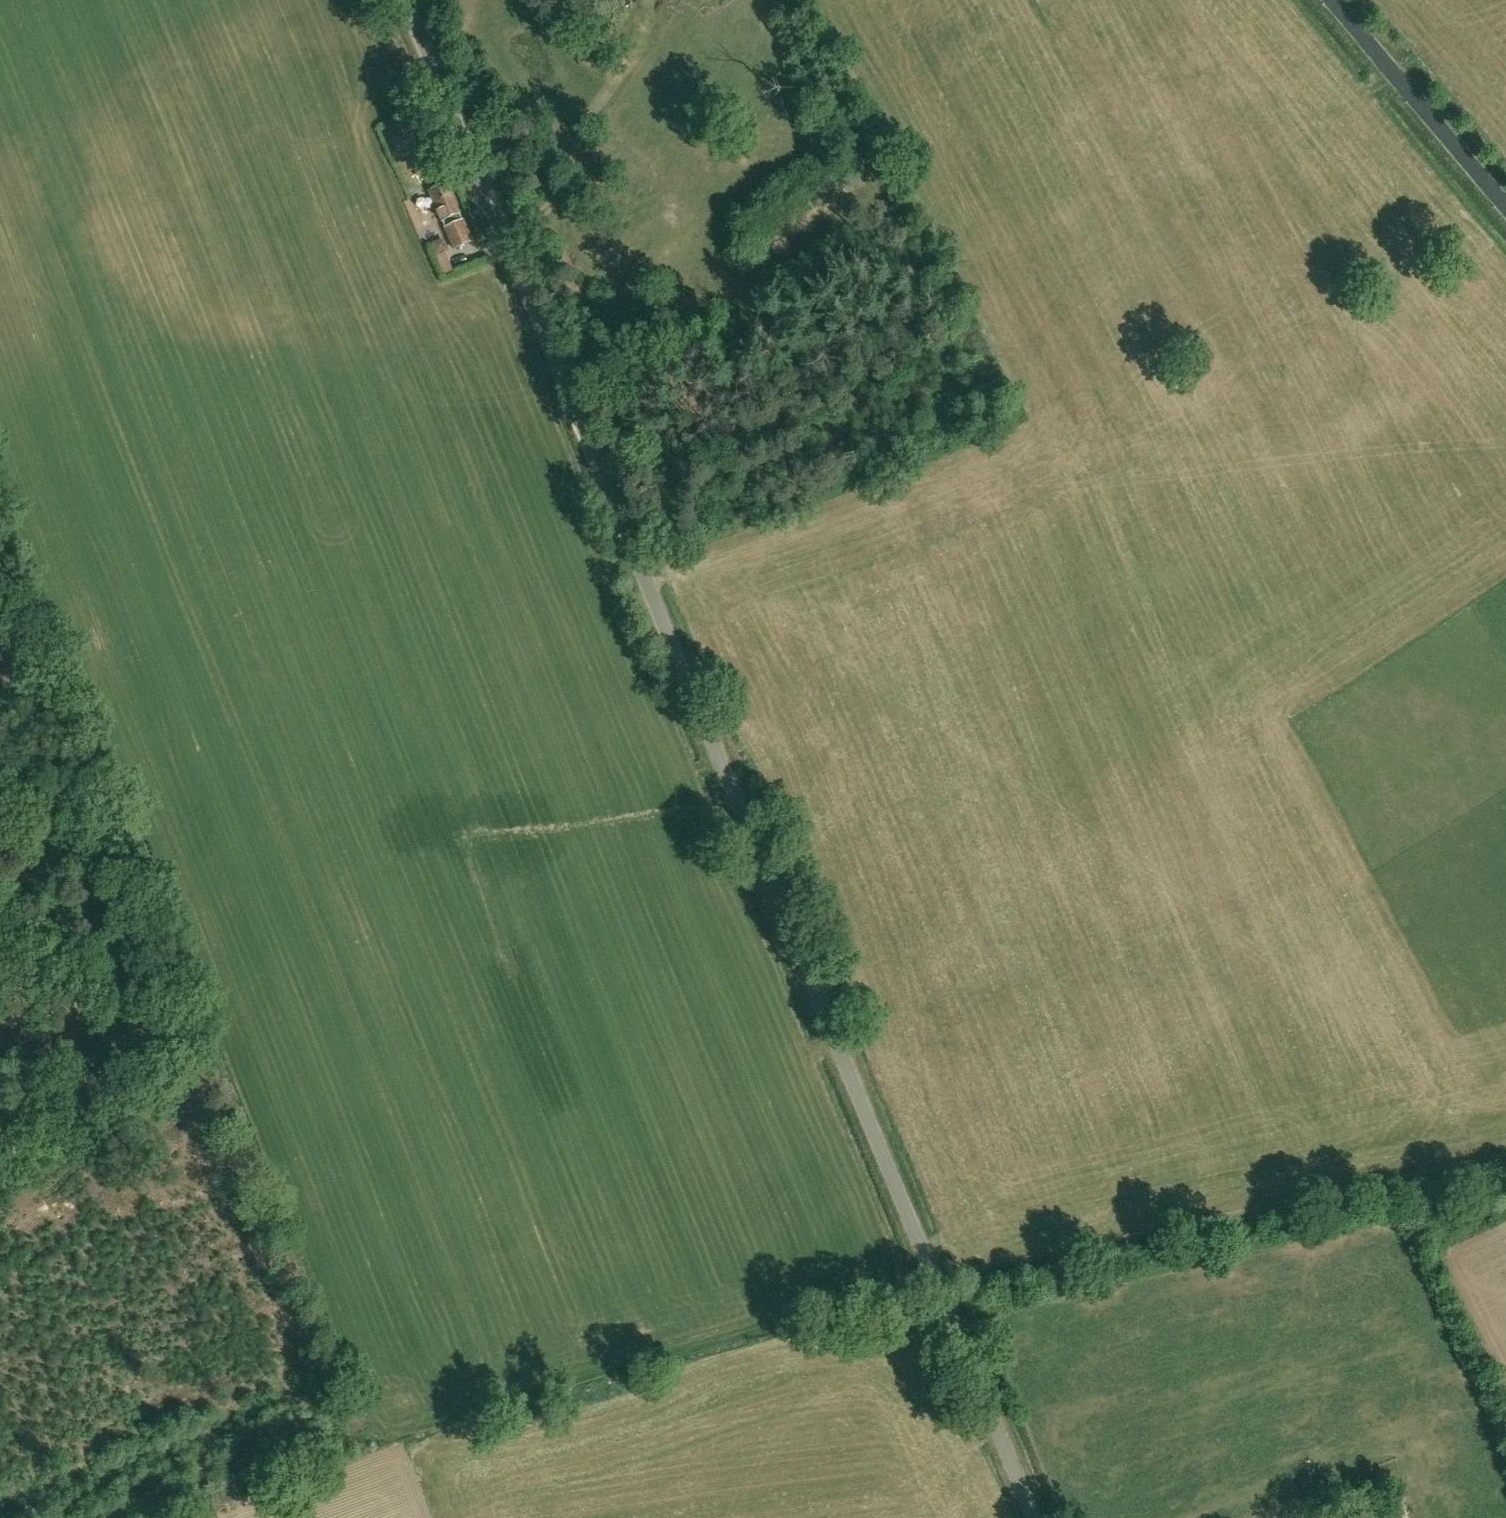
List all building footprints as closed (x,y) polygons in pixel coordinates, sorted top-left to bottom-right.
[(471,242),(460,214),(461,214),(447,182),(429,190),(442,222),(443,222),(455,249),(471,242)] [(442,240),(432,245),(438,258),(445,255),(447,254),(442,240)] [(1396,1508),(1369,1517),(1400,1517),(1396,1508)]
